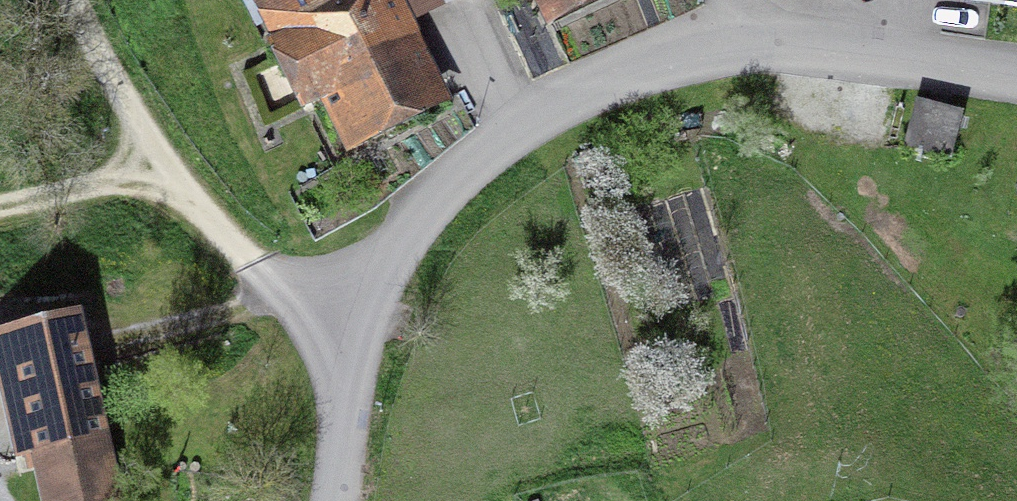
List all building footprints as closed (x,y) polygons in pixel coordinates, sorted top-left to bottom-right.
[(390,0),(259,0),(333,147),(438,95),(390,0)] [(568,0),(542,0),(546,10),(568,0)] [(0,334),(0,385),(19,472),(106,452),(76,317),(0,334)]
